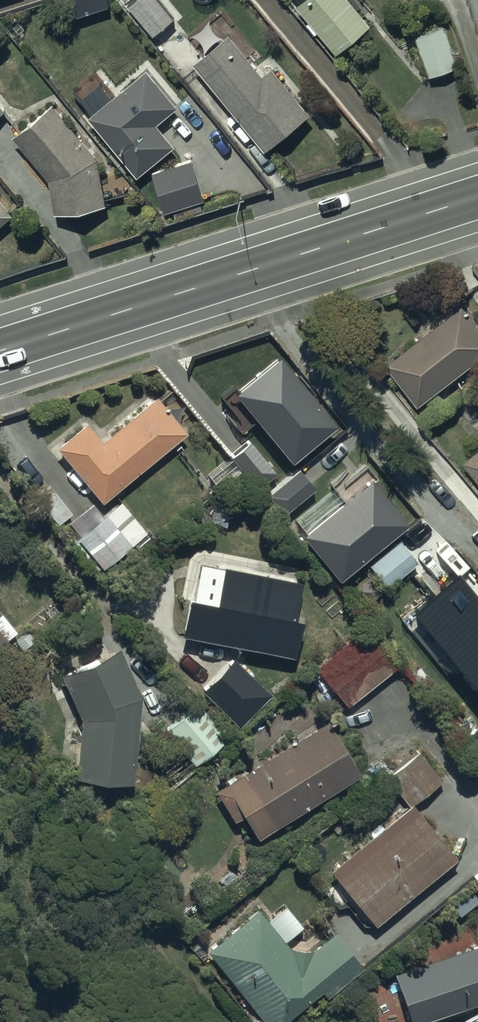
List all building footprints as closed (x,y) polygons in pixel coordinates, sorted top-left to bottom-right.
[(122,5),(149,36),(171,16),(156,0),(128,0),(122,5)] [(334,46),(369,15),(355,0),(294,0),(334,46)] [(444,21),(411,32),(425,74),(459,62),(444,21)] [(223,33),(188,62),(260,148),(304,112),(267,67),(258,75),(223,33)] [(143,69),(85,117),(133,175),(170,145),(152,123),(173,106),(143,69)] [(47,98),(24,110),(10,107),(0,95),(0,112),(1,111),(15,129),(7,135),(44,179),(50,213),(100,205),(100,199),(130,192),(117,175),(97,181),(93,156),(47,98)] [(9,213),(0,202),(0,220),(9,213)] [(421,399),(428,407),(440,399),(433,390),(477,356),(477,329),(458,303),(380,362),(413,405),(421,399)] [(228,385),(287,455),(334,416),(275,346),(228,385)] [(80,421),(50,447),(97,502),(180,430),(150,395),(96,440),(80,421)] [(249,436),(230,451),(256,484),(275,469),(249,436)] [(477,487),(477,445),(458,460),(477,487)] [(266,490),(283,510),(314,483),(297,463),(266,490)] [(299,531),(336,574),(405,515),(368,472),(299,531)] [(99,516),(88,503),(64,523),(74,534),(70,537),(96,568),(140,531),(116,502),(99,516)] [(399,535),(364,565),(384,589),(419,559),(399,535)] [(293,582),(217,567),(215,578),(210,577),(205,603),(180,598),(172,635),(285,657),(293,620),(286,619),(293,582)] [(433,595),(402,617),(415,634),(425,624),(475,687),(477,686),(477,688),(477,599),(459,575),(452,580),(446,572),(426,586),(433,595)] [(12,631),(0,616),(0,640),(12,631)] [(392,665),(375,644),(325,684),(343,706),(392,665)] [(73,716),(67,778),(127,783),(135,696),(110,645),(52,673),(73,716)] [(263,694),(227,659),(197,690),(234,725),(263,694)] [(222,734),(193,702),(161,730),(189,763),(222,734)] [(234,812),(249,837),(355,774),(320,722),(210,792),(226,817),(234,812)] [(405,804),(436,780),(414,751),(382,776),(405,804)] [(405,806),(325,870),(368,924),(449,858),(405,806)] [(470,879),(477,888),(477,872),(470,879)] [(287,949),(275,934),(296,917),(279,897),(262,910),(260,908),(256,911),(252,907),(201,951),(259,1021),(290,1021),(284,1015),(314,990),(320,998),(357,968),(329,933),(309,949),(287,949)] [(396,974),(413,1021),(423,1021),(477,1003),(477,946),(396,974)]
